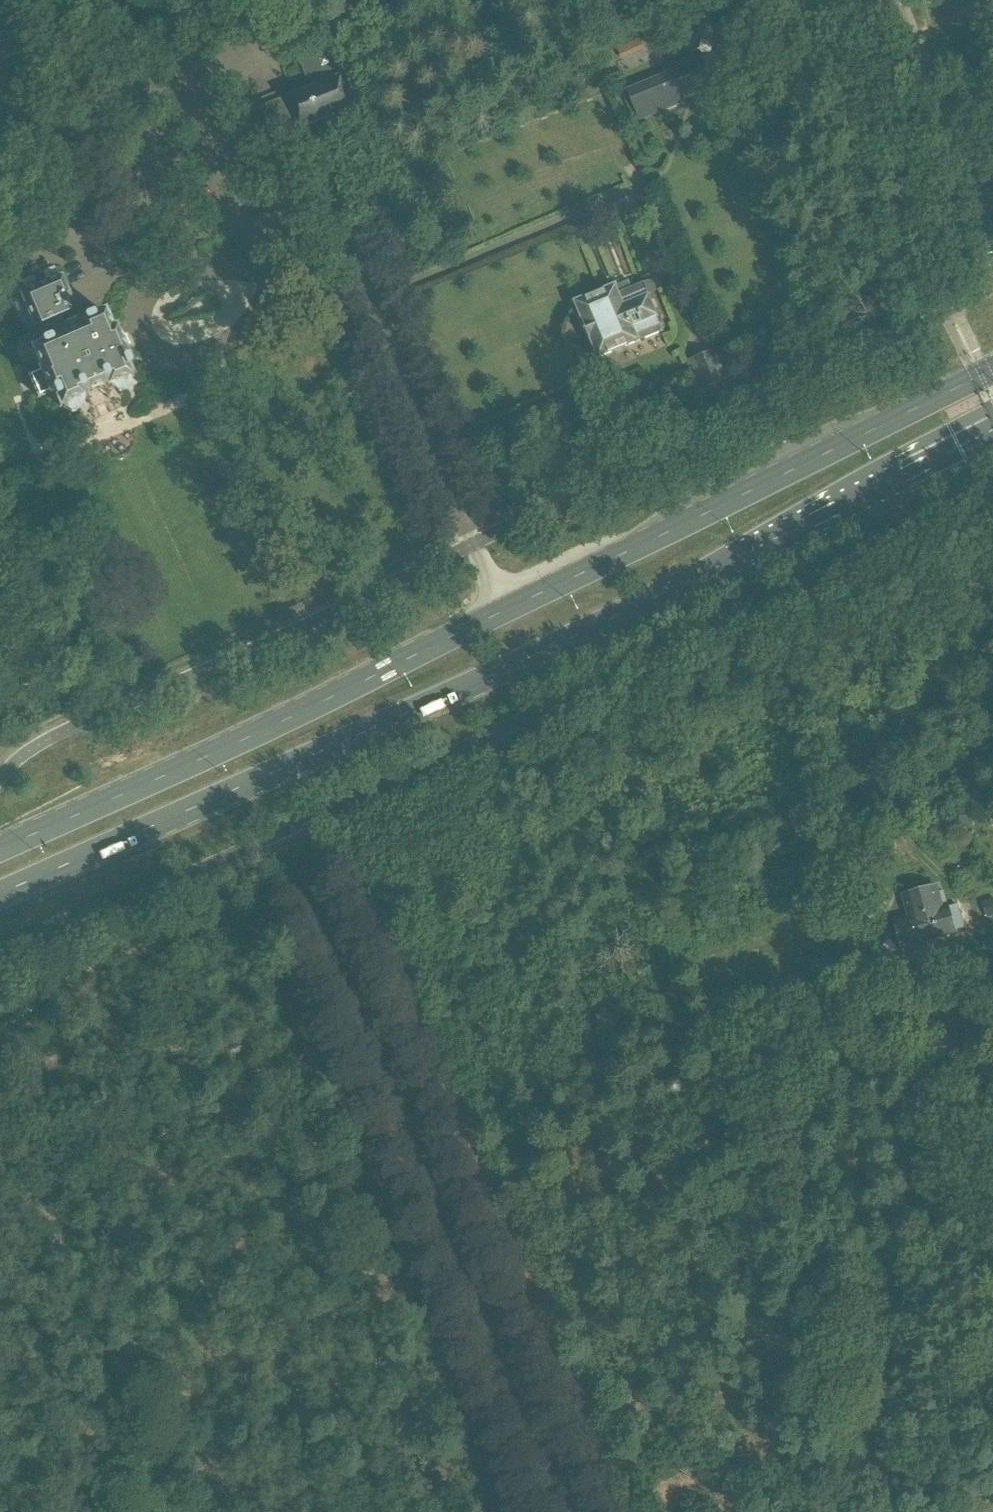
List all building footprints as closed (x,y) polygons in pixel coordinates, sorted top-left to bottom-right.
[(10,53),(18,50),(16,45),(0,7),(0,58),(10,53)] [(343,78),(334,51),(302,62),(309,82),(313,80),(315,87),(261,105),(272,140),(287,135),(286,133),(298,129),(299,131),(355,112),(344,78),(343,78)] [(722,76),(715,58),(694,66),(692,60),(675,67),(677,74),(657,82),(656,81),(630,91),(641,118),(684,102),(678,87),(690,82),(692,87),(722,76)] [(60,277),(55,267),(21,282),(25,292),(20,294),(37,334),(40,333),(44,341),(40,342),(41,344),(31,348),(40,369),(39,370),(39,371),(29,376),(39,399),(50,395),(53,394),(56,400),(57,399),(61,408),(64,407),(66,410),(67,410),(74,414),(82,411),(82,403),(86,401),(84,395),(107,385),(110,391),(115,389),(121,394),(129,390),(130,383),(131,382),(130,378),(132,377),(128,368),(129,368),(127,362),(131,361),(127,351),(129,350),(122,335),(120,336),(116,326),(112,328),(104,310),(92,316),(91,315),(82,319),(82,320),(79,322),(77,317),(79,316),(62,276),(60,277)] [(651,294),(657,291),(653,280),(620,293),(617,286),(577,302),(585,322),(584,323),(590,338),(591,338),(600,358),(665,330),(651,294)] [(698,390),(732,376),(721,348),(687,362),(698,390)] [(720,650),(716,651),(713,653),(717,661),(724,657),(720,650)] [(959,814),(957,826),(972,828),(973,815),(959,814)] [(938,893),(936,887),(904,896),(911,917),(896,921),(903,947),(955,932),(954,930),(964,928),(958,905),(948,908),(943,891),(938,893)] [(982,901),(988,918),(992,916),(992,898),(982,901)]
